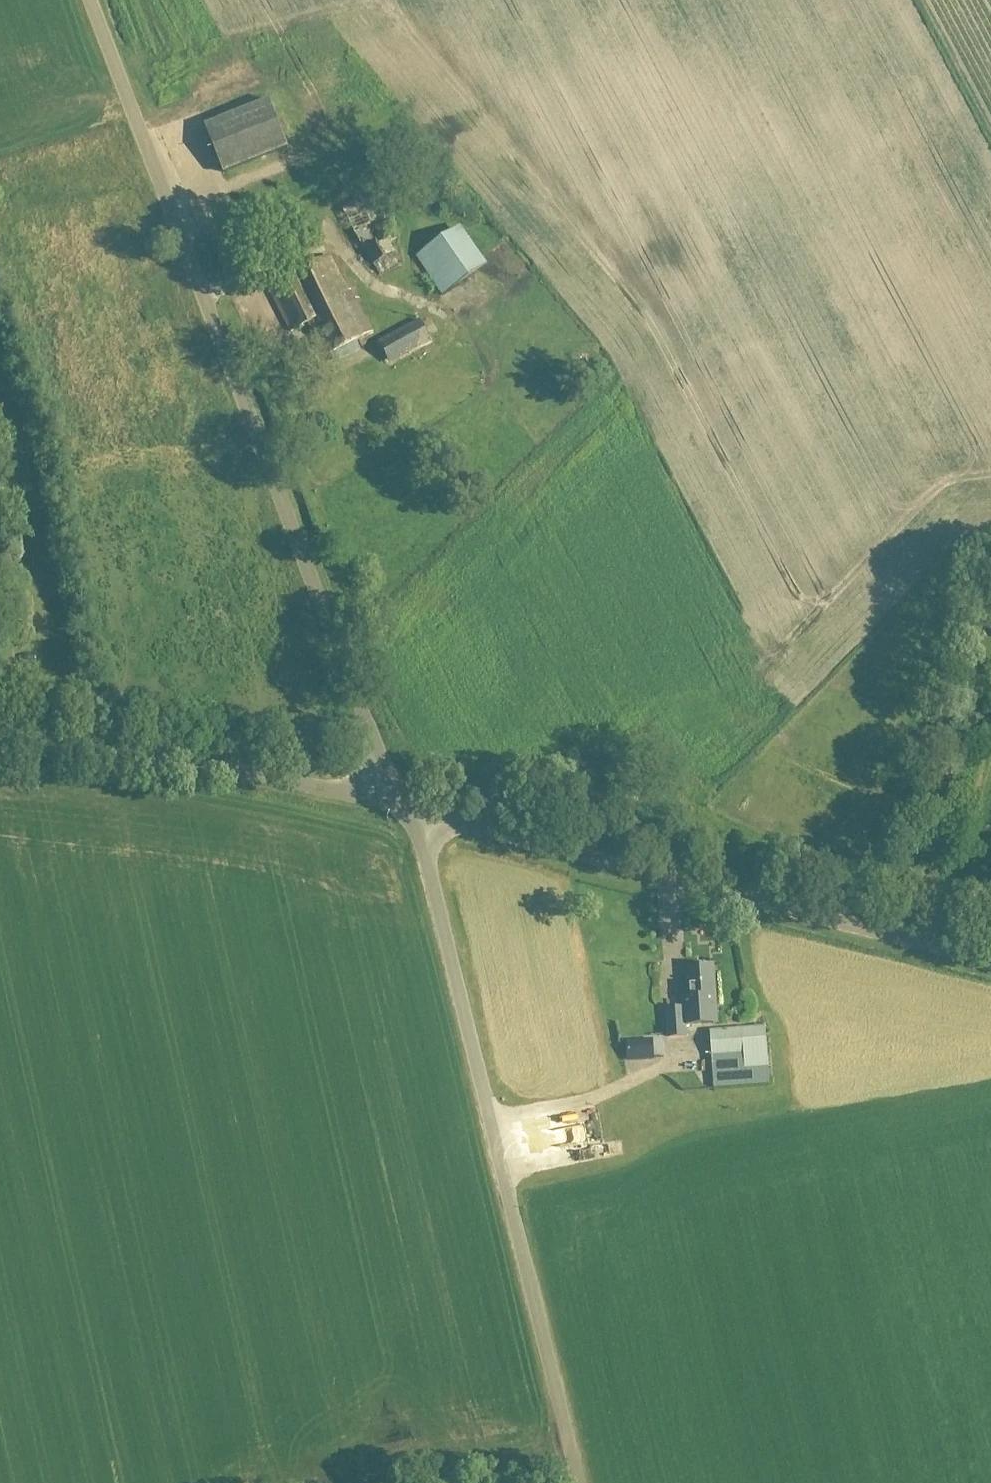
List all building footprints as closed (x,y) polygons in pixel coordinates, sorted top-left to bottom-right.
[(224,175),(287,149),(268,102),(205,127),(224,175)] [(376,265),(386,259),(367,225),(378,218),(372,209),(351,221),(376,265)] [(420,260),(450,300),(492,269),(462,229),(420,260)] [(383,278),(403,271),(398,257),(379,265),(383,278)] [(322,359),(368,336),(348,294),(345,295),(328,259),(266,289),(288,334),(305,325),(322,359)] [(407,356),(430,344),(419,322),(396,334),(407,356)] [(629,809),(637,794),(625,788),(618,803),(629,809)] [(685,969),(687,1000),(682,1000),(682,1010),(667,1011),(669,1038),(686,1037),(685,1026),(716,1024),(712,967),(685,969)] [(742,1031),(710,1033),(712,1057),(744,1055),(744,1051),(755,1050),(754,1034),(742,1034),(742,1031)] [(627,1061),(652,1060),(651,1043),(626,1045),(627,1061)] [(590,1127),(561,1130),(563,1148),(592,1145),(590,1127)]
